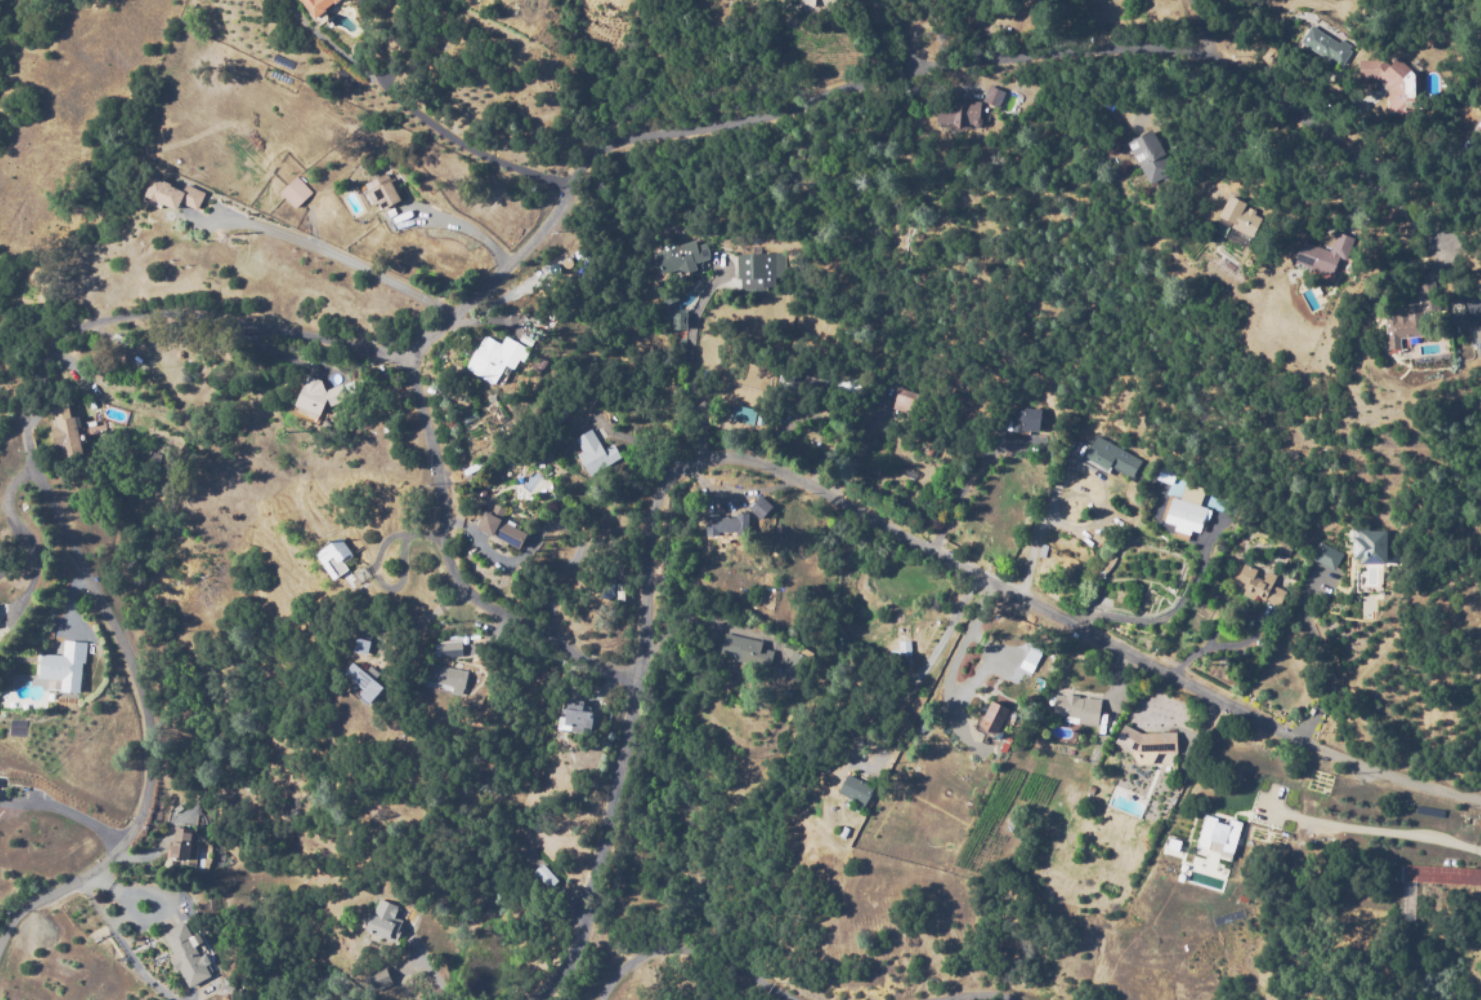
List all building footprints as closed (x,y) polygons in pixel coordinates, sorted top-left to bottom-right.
[(316,20),(301,0),(341,0),(316,20)] [(527,2),(527,0),(542,0),(543,2),(543,3),(543,5),(542,7),(542,9),(541,10),(540,12),(539,13),(538,13),(536,14),(535,14),(533,14),(532,13),(531,13),(530,12),(529,10),(528,9),(527,7),(527,6),(527,4),(527,2)] [(801,5),(802,0),(833,0),(832,7),(825,6),(824,12),(807,10),(807,5),(801,5)] [(1342,65),(1330,58),(1328,61),(1314,52),(1315,51),(1300,42),(1311,25),(1339,43),(1341,39),(1354,47),(1342,65)] [(1403,125),(1389,115),(1387,89),(1375,78),(1359,79),(1359,60),(1393,60),(1396,57),(1416,75),(1413,78),(1414,88),(1422,96),(1403,125)] [(999,108),(982,102),(988,86),(1005,92),(999,108)] [(979,125),(936,122),(937,99),(980,102),(979,125)] [(1150,185),(1127,143),(1151,130),(1165,154),(1160,157),(1169,174),(1150,185)] [(377,212),(369,191),(373,189),(370,181),(387,174),(390,180),(395,178),(401,193),(399,194),(402,202),(377,212)] [(296,209),(280,193),(298,176),(313,192),(296,209)] [(177,211),(144,197),(152,177),(163,182),(164,180),(172,184),(171,187),(184,192),(187,185),(205,192),(198,210),(180,203),(177,211)] [(1254,239),(1230,227),(1231,224),(1218,217),(1230,191),(1248,199),(1243,210),(1246,212),(1248,207),(1257,211),(1255,215),(1263,219),(1254,239)] [(1332,276),(1293,262),(1301,241),(1329,251),(1336,231),(1354,237),(1345,260),(1339,257),(1332,276)] [(662,275),(660,268),(653,270),(649,255),(694,240),(696,246),(706,243),(711,259),(694,264),(695,265),(662,275)] [(746,292),(745,288),(742,289),(741,279),(738,279),(737,255),(784,253),(785,277),(776,277),(776,287),(768,287),(768,291),(746,292)] [(1388,349),(1384,313),(1398,311),(1399,318),(1406,318),(1404,305),(1422,303),(1425,335),(1400,338),(1401,348),(1388,349)] [(683,307),(685,331),(674,332),(672,308),(683,307)] [(495,385),(466,369),(485,335),(502,345),(507,337),(530,350),(524,362),(520,359),(514,369),(507,365),(495,385)] [(827,398),(787,390),(792,367),(806,370),(805,375),(820,378),(821,376),(831,378),(827,398)] [(309,417),(294,410),(307,375),(322,381),(320,389),(325,391),(352,381),(356,397),(330,407),(327,398),(319,417),(311,414),(309,417)] [(913,416),(891,410),(897,388),(919,394),(913,416)] [(63,458),(61,448),(55,449),(51,427),(56,426),(51,403),(67,399),(71,418),(75,417),(82,454),(63,458)] [(733,403),(756,409),(753,425),(729,419),(733,403)] [(1024,433),(1010,431),(1013,409),(1024,411),(1024,408),(1041,410),(1038,432),(1024,430),(1024,433)] [(589,476),(577,455),(582,452),(576,441),(597,429),(604,441),(610,438),(622,457),(589,476)] [(1131,478),(1110,466),(1107,471),(1085,457),(1098,435),(1109,442),(1111,439),(1124,446),(1122,449),(1141,461),(1131,478)] [(1171,485),(1151,477),(1157,464),(1176,472),(1171,485)] [(1167,514),(1172,497),(1179,500),(1185,480),(1205,486),(1199,506),(1207,508),(1205,514),(1199,533),(1191,530),(1190,535),(1174,530),(1176,525),(1165,522),(1167,514)] [(707,519),(707,513),(719,513),(719,517),(736,517),(736,513),(747,513),(748,508),(761,495),(773,506),(762,519),(758,523),(758,537),(737,537),(737,532),(719,532),(719,536),(707,536),(707,519)] [(481,522),(477,518),(490,504),(509,521),(523,534),(510,548),(481,522)] [(1390,531),(1356,532),(1357,565),(1391,564),(1390,531)] [(333,580),(315,555),(340,537),(352,554),(342,561),(348,570),(333,580)] [(1289,555),(1274,548),(1279,538),(1294,545),(1289,555)] [(1318,541),(1341,552),(1333,569),(1310,557),(1318,541)] [(1329,594),(1336,570),(1309,562),(1306,572),(1327,579),(1325,586),(1320,584),(1318,590),(1329,594)] [(1279,607),(1256,596),(1254,600),(1242,595),(1245,589),(1234,584),(1243,564),(1257,570),(1254,576),(1259,578),(1264,566),(1269,569),(1269,570),(1278,575),(1277,577),(1283,580),(1279,588),(1286,592),(1279,607)] [(772,587),(762,586),(764,573),(773,574),(772,587)] [(770,669),(733,660),(734,657),(720,654),(724,633),(762,642),(760,648),(774,651),(770,669)] [(355,655),(360,640),(374,644),(369,659),(355,655)] [(81,692),(44,690),(42,681),(39,681),(41,655),(64,656),(65,641),(87,642),(86,663),(82,663),(81,692)] [(440,658),(439,643),(462,641),(463,656),(440,658)] [(891,665),(891,650),(898,650),(898,641),(911,641),(912,664),(891,665)] [(797,682),(781,673),(795,646),(812,655),(797,682)] [(1035,666),(1023,660),(1030,647),(1042,653),(1035,666)] [(464,688),(427,681),(431,664),(467,671),(464,688)] [(376,709),(344,682),(355,669),(366,678),(371,671),(380,679),(375,685),(387,695),(376,709)] [(1098,726),(1078,724),(1078,718),(1053,716),(1055,695),(1101,700),(1098,726)] [(583,733),(559,729),(564,698),(588,702),(587,706),(592,707),(590,718),(594,718),(592,728),(584,727),(583,733)] [(997,735),(979,726),(992,700),(1010,709),(997,735)] [(1138,764),(1131,754),(1132,752),(1115,742),(1124,724),(1141,733),(1177,732),(1177,753),(1157,754),(1153,763),(1138,764)] [(864,807),(838,792),(849,773),(875,788),(864,807)] [(826,809),(824,798),(832,797),(834,808),(826,809)] [(845,839),(838,835),(844,826),(851,830),(845,839)] [(188,861),(172,858),(177,827),(193,829),(188,861)] [(1168,835),(1180,838),(1177,849),(1165,846),(1168,835)] [(533,871),(542,863),(558,882),(549,890),(533,871)] [(1400,864),(1480,868),(1480,885),(1399,882),(1400,864)] [(396,943),(366,930),(379,898),(398,907),(394,916),(403,920),(401,924),(404,925),(396,943)] [(190,987),(181,969),(177,971),(171,960),(176,957),(163,933),(185,922),(212,976),(190,987)] [(376,992),(368,973),(386,966),(394,985),(376,992)] [(222,983),(235,986),(233,993),(220,990),(222,983)]
